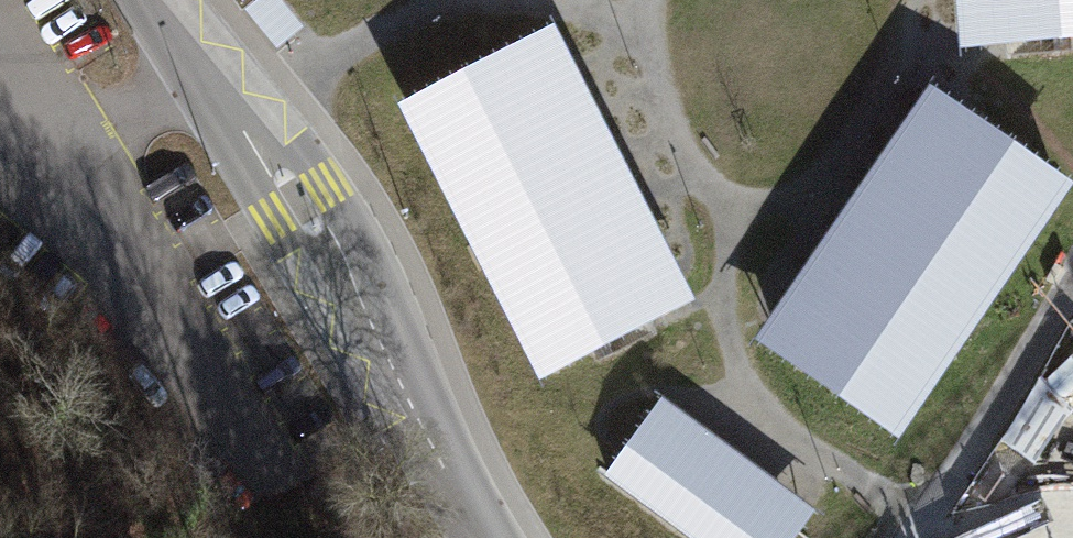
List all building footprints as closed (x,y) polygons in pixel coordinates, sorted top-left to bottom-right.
[(990,41),(1072,35),(1072,0),(987,0),(990,41)] [(413,108),(435,152),(552,93),(530,50),(413,108)] [(435,152),(457,196),(574,137),(552,93),(435,152)] [(1031,226),(1059,186),(951,112),(923,152),(1031,226)] [(457,196),(479,240),(596,181),(574,137),(457,196)] [(1003,267),(1031,226),(923,152),(895,192),(1003,267)] [(479,240),(501,283),(618,225),(596,181),(479,240)] [(976,307),(1003,267),(895,192),(868,233),(976,307)] [(501,283),(523,327),(640,269),(618,225),(501,283)] [(948,348),(976,307),(868,233),(840,273),(948,348)] [(523,327),(545,371),(662,312),(640,269),(523,327)] [(920,388),(948,348),(840,273),(812,314),(920,388)] [(892,428),(920,388),(812,314),(784,354),(892,428)] [(609,470),(697,537),(800,537),(821,510),(668,393),(609,470)]
